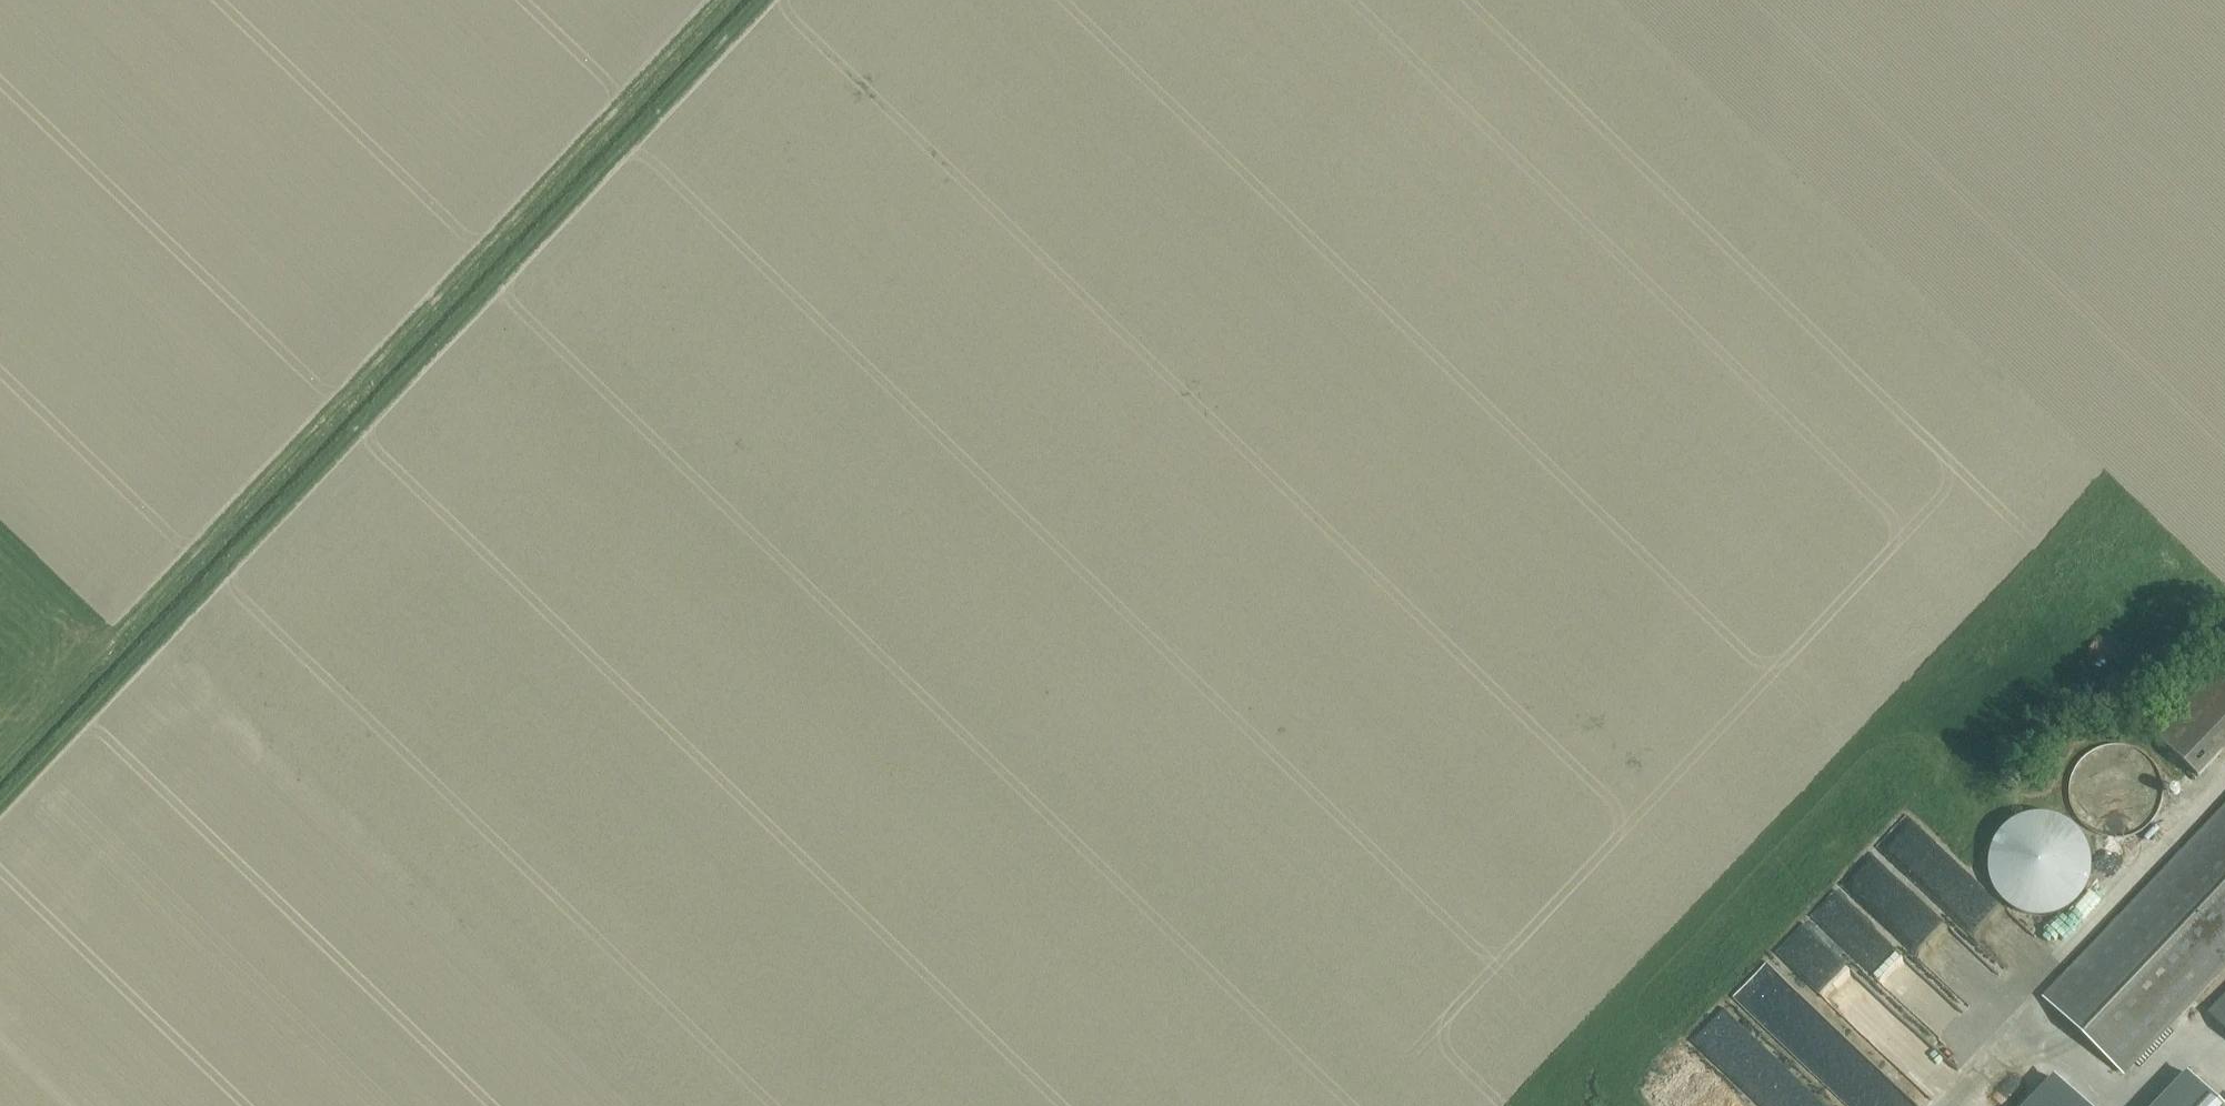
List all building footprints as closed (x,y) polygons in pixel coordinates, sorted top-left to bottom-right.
[(2153,734),(2198,777),(2224,748),(2224,658),(2153,734)] [(2154,764),(2151,761),(2149,758),(2146,756),(2142,753),(2139,751),(2135,749),(2131,748),(2127,747),(2123,746),(2119,745),(2115,745),(2111,746),(2107,746),(2103,747),(2099,749),(2096,750),(2092,752),(2089,754),(2086,757),(2083,760),(2080,763),(2078,766),(2075,770),(2074,773),(2072,777),(2071,781),(2070,785),(2070,789),(2070,793),(2070,797),(2071,801),(2072,805),(2073,809),(2075,813),(2077,816),(2079,820),(2081,823),(2084,826),(2087,829),(2091,831),(2094,833),(2098,835),(2102,836),(2106,837),(2110,838),(2114,839),(2118,839),(2122,838),(2126,838),(2130,837),(2134,835),(2137,834),(2141,832),(2144,830),(2147,827),(2150,824),(2153,821),(2155,818),(2157,814),(2159,811),(2161,807),(2162,803),(2163,799),(2163,795),(2163,791),(2163,787),(2162,783),(2161,779),(2160,775),(2158,771),(2156,768),(2154,764)] [(2017,1025),(2099,1102),(2224,969),(2224,806),(2017,1025)] [(1901,812),(1878,837),(1943,897),(1954,885),(1973,902),(1985,889),(1901,812)] [(2081,834),(2079,831),(2076,828),(2072,825),(2069,822),(2065,820),(2061,818),(2057,816),(2053,815),(2049,814),(2045,814),(2041,813),(2036,814),(2032,814),(2028,815),(2024,816),(2020,817),(2016,819),(2012,821),(2009,824),(2005,827),(2002,830),(1999,833),(1997,836),(1994,840),(1993,844),(1991,848),(1990,852),(1989,856),(1988,860),(1988,865),(1988,869),(1988,873),(1989,877),(1990,881),(1992,885),(1994,889),(1996,893),(1998,897),(2001,900),(2004,903),(2007,906),(2011,908),(2014,911),(2018,913),(2022,914),(2026,915),(2030,916),(2035,917),(2039,917),(2043,917),(2048,917),(2052,916),(2056,915),(2060,913),(2064,911),(2068,909),(2071,907),(2074,904),(2077,901),(2080,898),(2083,894),(2085,891),(2087,887),(2089,883),(2090,879),(2091,875),(2091,870),(2092,866),(2092,862),(2091,858),(2090,853),(2089,849),(2088,845),(2086,841),(2084,838),(2081,834)] [(1857,896),(1890,930),(1900,920),(1867,886),(1857,896)] [(1917,925),(1943,945),(1957,928),(1930,907),(1917,925)] [(1836,998),(1856,976),(1797,921),(1769,951),(1828,1006),(1835,998),(1836,998)] [(1961,930),(1948,945),(1992,982),(2005,967),(1961,930)] [(2210,1014),(2224,1029),(2224,998),(2210,1014)] [(2203,1088),(2189,1074),(2158,1105),(2222,1105),(2203,1088)] [(2056,1080),(2031,1105),(2083,1105),(2056,1080)] [(1979,1105),(2009,1105),(2000,1093),(1979,1105)]
